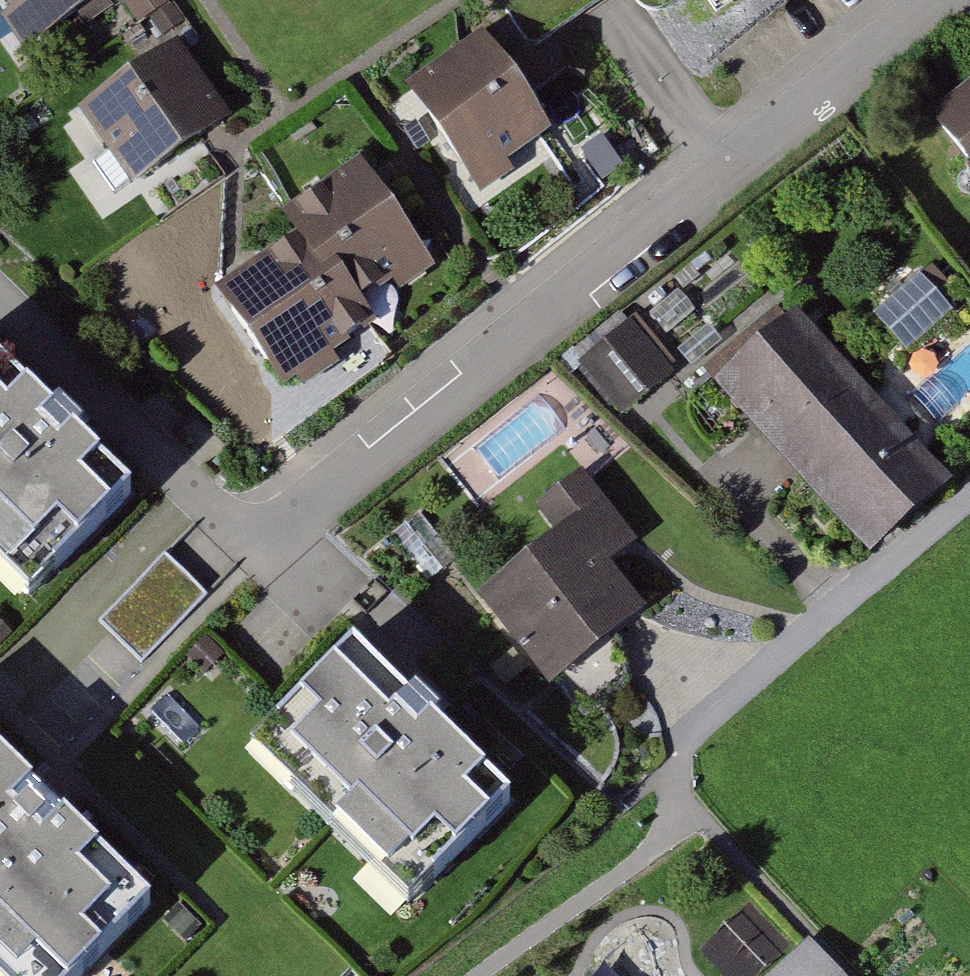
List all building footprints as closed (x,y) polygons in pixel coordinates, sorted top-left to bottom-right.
[(34,53),(123,0),(2,0),(34,53)] [(733,9),(746,0),(726,0),(733,9)] [(551,133),(481,34),(406,87),(482,195),(514,173),(508,163),(551,133)] [(188,47),(90,114),(143,190),(241,123),(188,47)] [(945,119),(969,152),(969,100),(945,119)] [(440,269),(372,166),(300,213),(315,234),(369,316),(440,269)] [(369,316),(315,234),(229,291),(296,391),(381,335),(369,316)] [(811,315),(730,387),(766,428),(837,507),(882,557),(963,484),(811,315)] [(641,330),(593,366),(633,419),(682,383),(641,330)] [(0,351),(0,538),(53,592),(146,500),(0,351)] [(567,540),(494,590),(559,685),(655,619),(621,569),(646,552),(598,482),(549,515),(567,540)] [(171,558),(105,621),(144,662),(210,599),(171,558)] [(542,797),(373,630),(257,747),(426,914),(542,797)] [(0,741),(0,956),(21,975),(91,975),(165,900),(0,741)] [(801,939),(759,975),(834,975),(801,939)]
